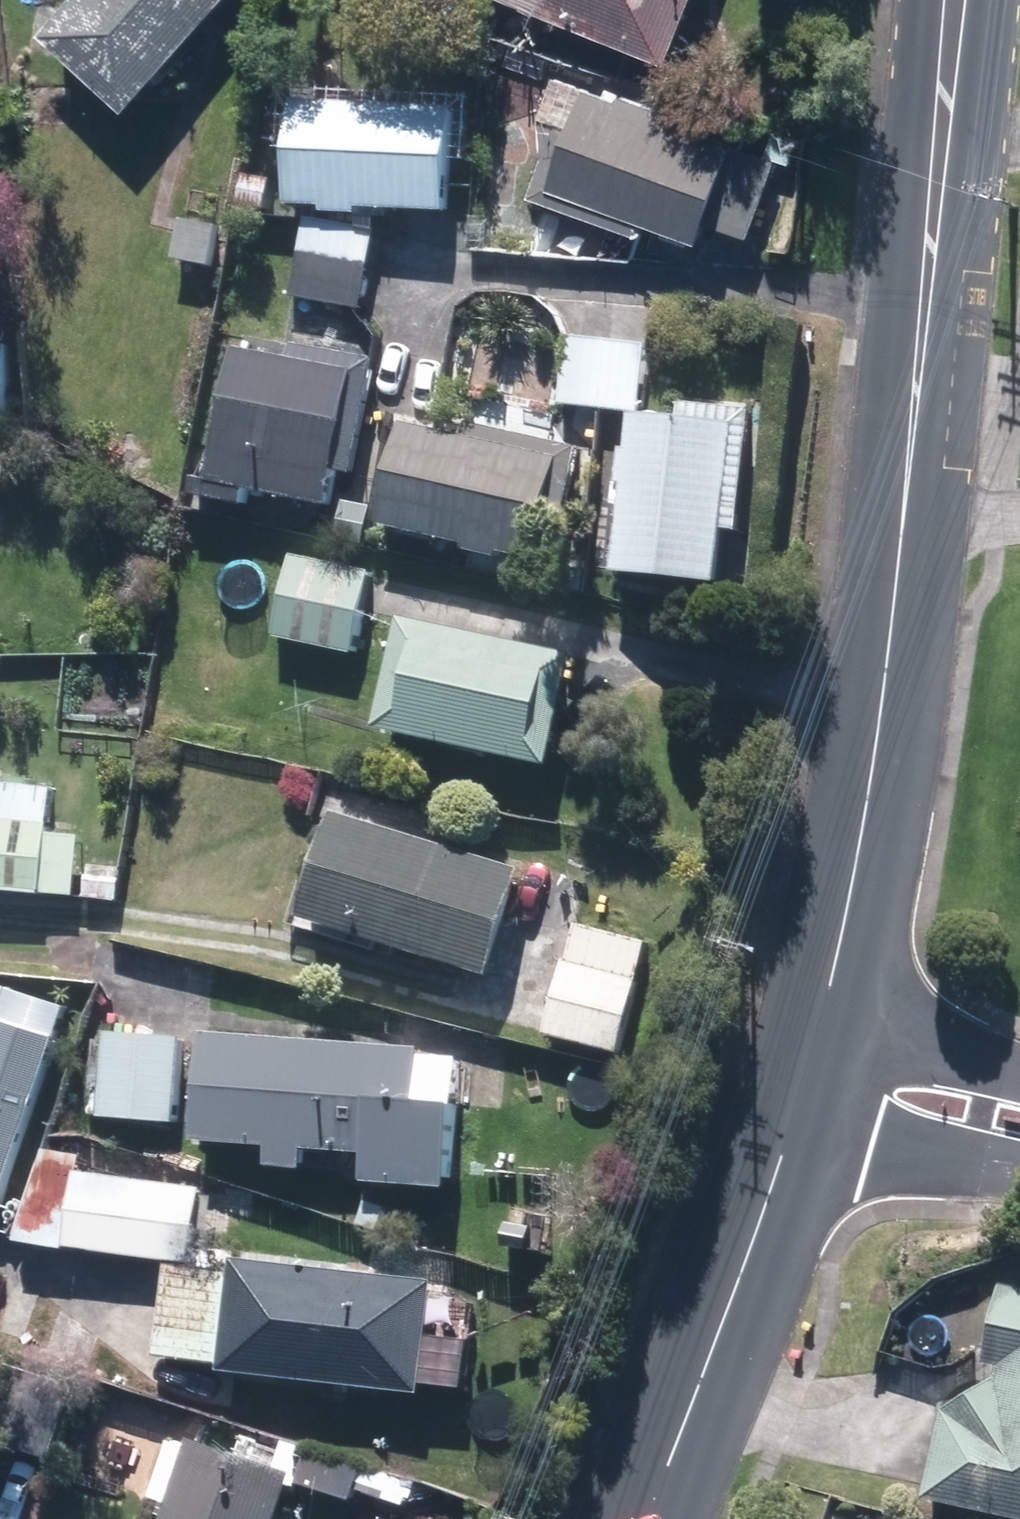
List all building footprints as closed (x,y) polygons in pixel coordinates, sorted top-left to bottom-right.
[(52,27),(132,102),(229,0),(78,0),(52,27)] [(676,60),(699,0),(524,0),(676,60)] [(711,224),(756,239),(787,149),(579,78),(577,84),(560,78),(547,116),(564,121),(539,193),(650,231),(654,220),(706,237),(711,224)] [(298,105),(295,207),(330,208),(330,216),(363,217),(363,209),(458,211),(460,109),(298,105)] [(220,224),(184,221),(180,276),(215,279),(220,224)] [(376,238),(307,227),(295,299),(364,310),(376,238)] [(651,342),(566,338),(563,407),(648,410),(651,342)] [(374,363),(243,343),(225,457),(201,454),(194,496),(252,505),(255,488),(336,500),(341,472),(357,475),(374,363)] [(0,345),(0,424),(11,425),(14,345),(0,345)] [(684,419),(635,417),(624,574),(731,579),(734,531),(754,532),(760,405),(685,401),(684,419)] [(571,509),(584,451),(471,426),(468,438),(411,426),(389,525),(542,560),(554,506),(571,509)] [(372,569),(295,556),(281,637),(358,651),(372,569)] [(577,657),(408,624),(387,728),(557,762),(577,657)] [(528,871),(341,813),(309,917),(496,974),(528,871)] [(0,817),(0,890),(79,894),(81,843),(52,841),(53,820),(0,817)] [(651,943),(580,925),(552,1033),(623,1052),(651,943)] [(0,1004),(0,1112),(45,1125),(75,1027),(0,1004)] [(212,1036),(207,1141),(277,1144),(276,1165),(312,1167),(313,1150),(375,1153),(374,1181),(458,1185),(464,1060),(426,1058),(426,1047),(212,1036)] [(184,1040),(110,1037),(106,1119),(181,1122),(184,1040)] [(80,1174),(73,1248),(201,1259),(207,1185),(80,1174)] [(228,1371),(422,1387),(431,1271),(231,1255),(230,1269),(172,1264),(164,1357),(229,1362),(228,1371)] [(948,1409),(930,1500),(1019,1518),(1019,1289),(993,1283),(980,1346),(1000,1351),(1010,1371),(948,1409)] [(196,1440),(193,1449),(174,1443),(156,1498),(176,1504),(171,1518),(284,1518),(298,1472),(196,1440)]
